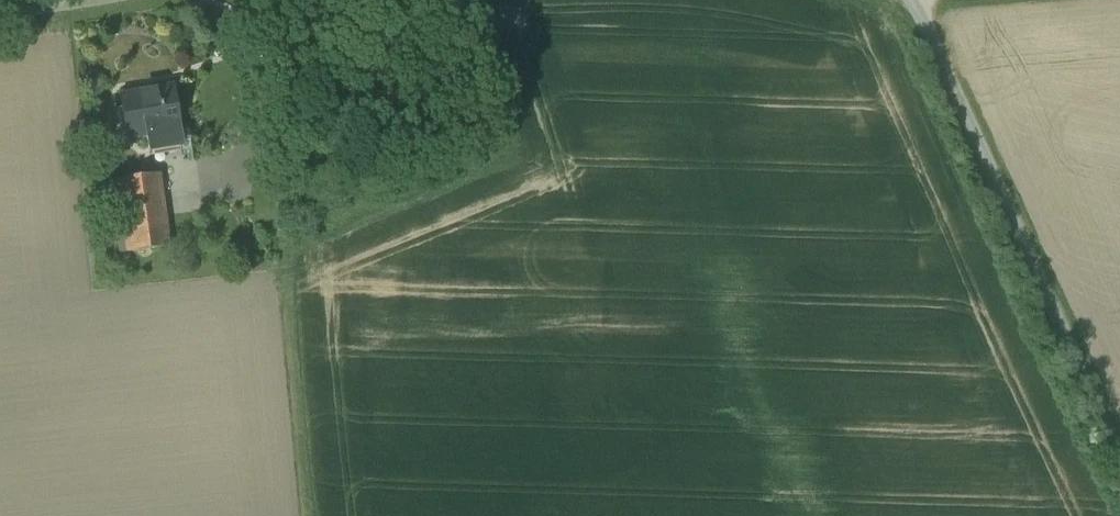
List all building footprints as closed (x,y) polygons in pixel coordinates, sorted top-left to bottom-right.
[(172,88),(123,95),(129,135),(150,133),(150,128),(178,123),(172,88)] [(157,174),(111,180),(121,253),(167,246),(157,174)]
